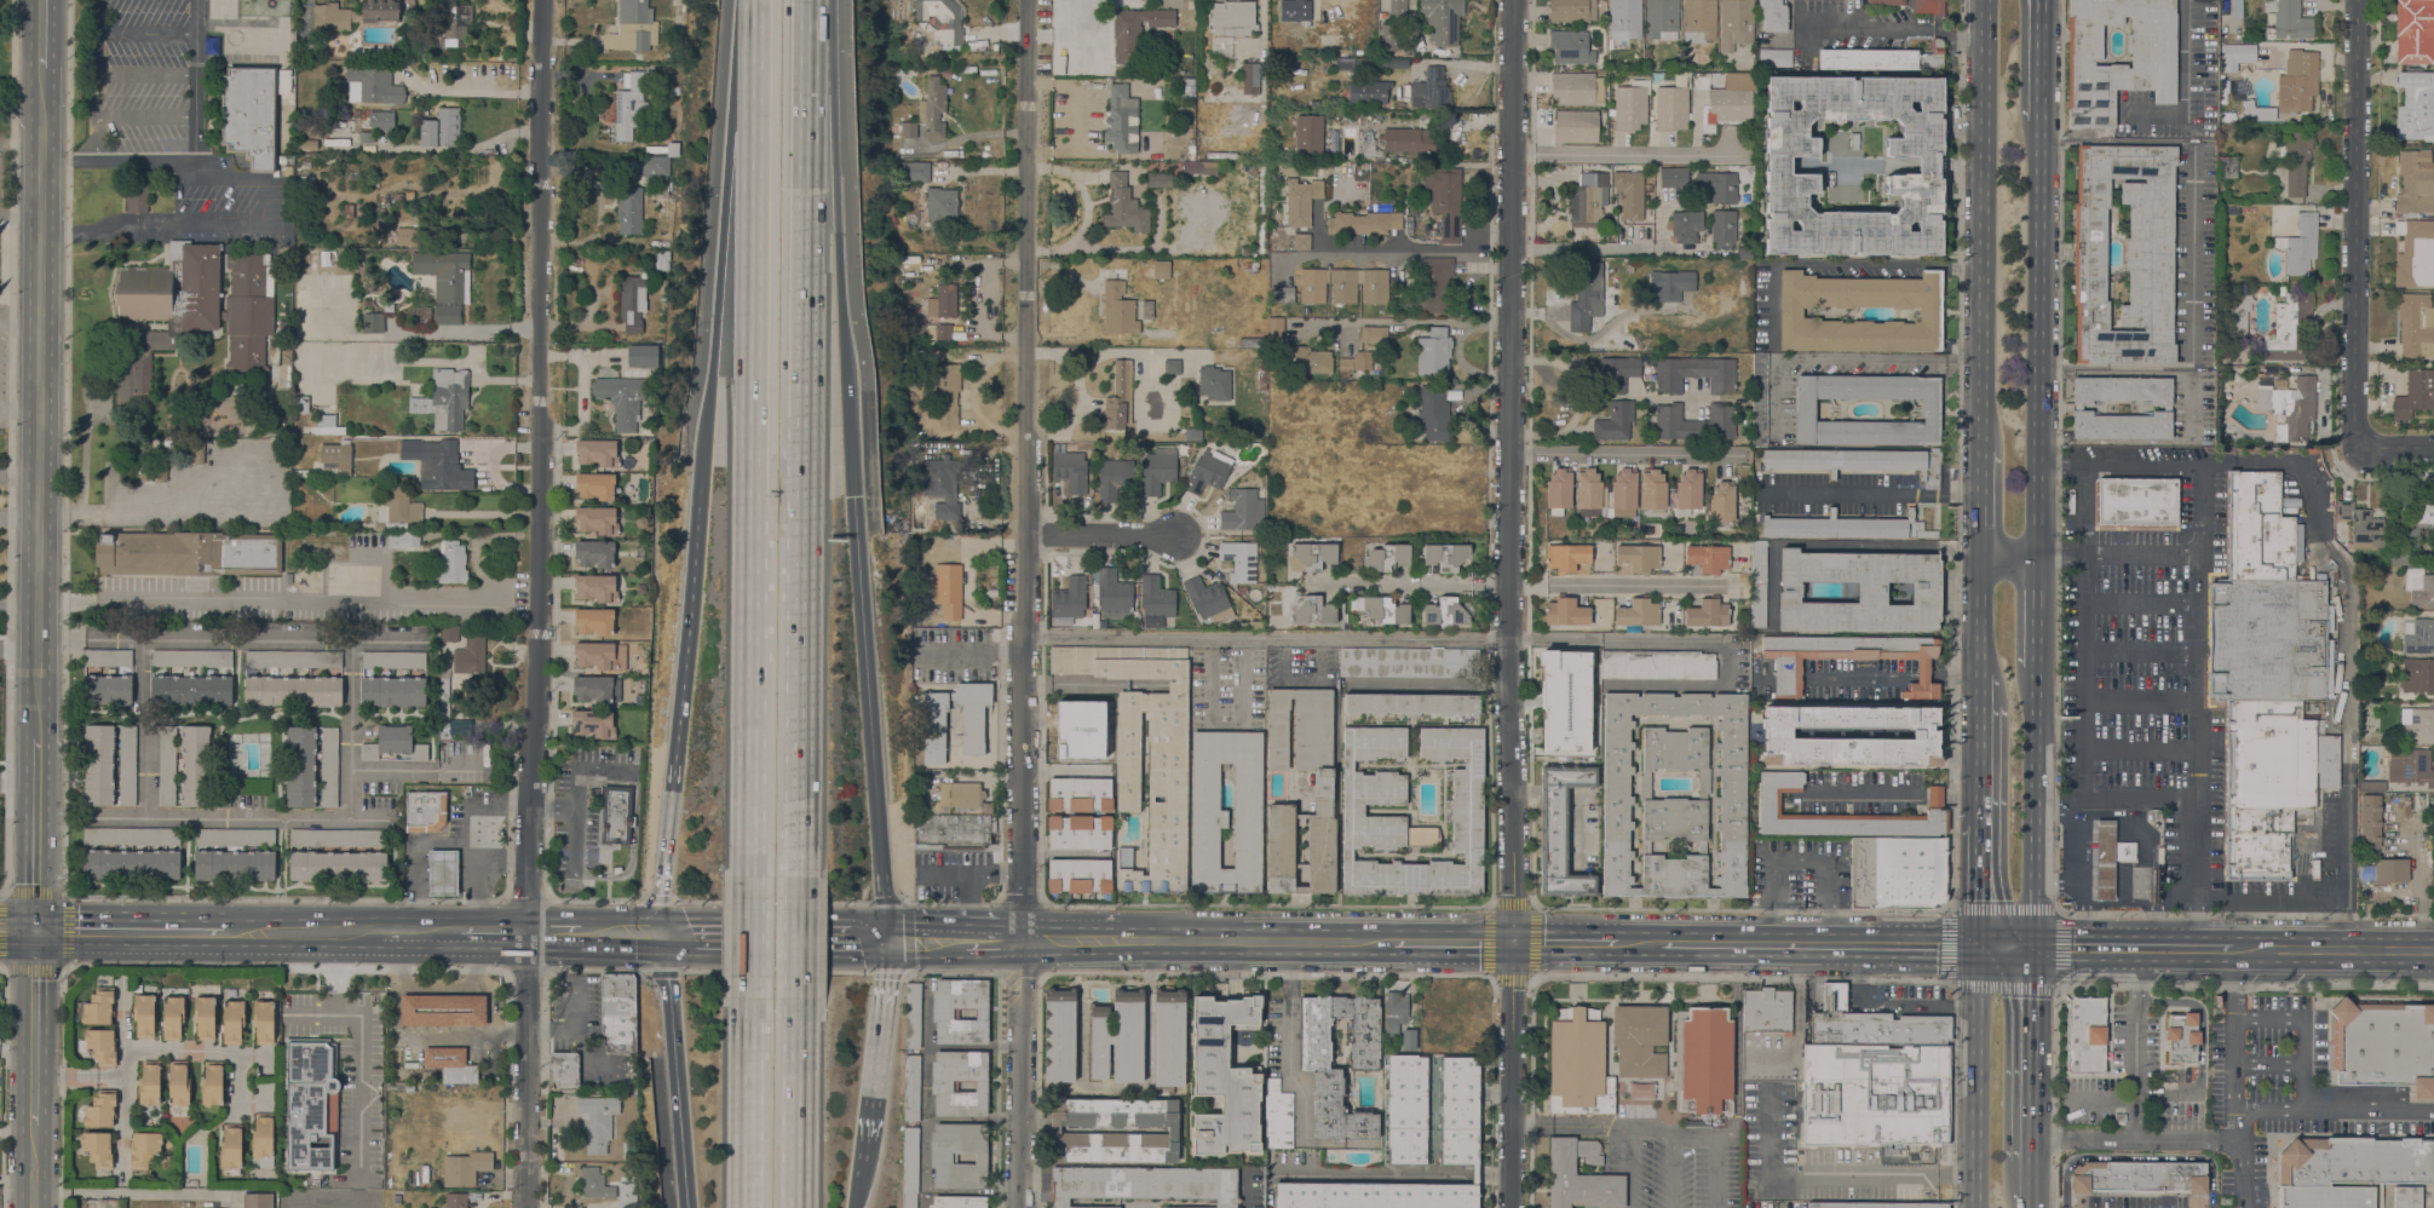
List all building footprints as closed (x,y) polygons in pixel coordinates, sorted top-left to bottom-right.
[(367,1),(367,0),(373,0),(373,2),(376,2),(376,0),(384,0),(384,2),(386,2),(386,0),(393,0),(393,1),(398,1),(398,23),(385,23),(385,24),(378,24),(378,23),(362,23),(362,22),(350,22),(350,30),(327,30),(327,33),(312,33),(312,5),(328,5),(328,2),(338,2),(338,8),(351,8),(351,10),(362,10),(362,1),(367,1)] [(617,34),(618,0),(646,0),(646,7),(652,7),(652,23),(657,23),(657,42),(649,42),(649,50),(603,50),(603,34),(617,34)] [(915,21),(915,0),(957,0),(963,7),(963,22),(960,22),(960,29),(962,29),(962,45),(948,45),(948,48),(940,48),(940,45),(932,45),(932,30),(927,24),(934,17),(934,16),(928,16),(928,21),(915,21)] [(1311,0),(1310,21),(1308,21),(1308,25),(1300,25),(1300,21),(1294,21),(1294,0),(1311,0)] [(1388,13),(1389,0),(1406,0),(1405,15),(1388,13)] [(1417,4),(1417,0),(1463,0),(1463,15),(1458,15),(1457,46),(1434,46),(1434,41),(1429,41),(1429,33),(1433,33),(1433,25),(1427,25),(1427,16),(1419,16),(1419,4),(1417,4)] [(1549,21),(1549,0),(1595,0),(1595,21),(1587,21),(1549,21)] [(1607,30),(1608,0),(1641,0),(1640,39),(1629,39),(1629,47),(1618,47),(1610,47),(1610,30),(1607,30)] [(1645,39),(1646,0),(1678,0),(1678,42),(1658,42),(1658,39),(1645,39)] [(1682,31),(1682,0),(1715,0),(1715,39),(1704,39),(1704,42),(1684,42),(1684,31),(1682,31)] [(1720,52),(1720,0),(1753,0),(1753,44),(1733,42),(1733,52),(1720,52)] [(1757,8),(1757,0),(1780,0),(1780,5),(1785,5),(1785,7),(1786,7),(1786,33),(1762,31),(1763,21),(1760,21),(1760,16),(1759,16),(1759,8),(1757,8)] [(1793,73),(1793,0),(1958,0),(1958,27),(1957,74),(1952,74),(1793,73)] [(2068,17),(2068,0),(2174,0),(2174,13),(2176,13),(2176,42),(2175,103),(2153,103),(2154,90),(2114,90),(2113,133),(2104,133),(2104,127),(2093,127),(2089,127),(2078,127),(2067,127),(2067,110),(2066,110),(2067,80),(2067,50),(2068,50),(2068,33),(2068,17)] [(2274,28),(2274,0),(2300,0),(2300,17),(2313,17),(2313,39),(2266,39),(2266,28),(2274,28)] [(2433,35),(2433,64),(2395,63),(2396,36),(2395,36),(2395,0),(2433,0),(2433,35)] [(1254,24),(1258,24),(1258,30),(1254,30),(1254,35),(1218,35),(1218,30),(1212,30),(1212,2),(1222,2),(1222,1),(1254,1),(1254,24)] [(443,5),(472,5),(472,24),(466,24),(466,47),(447,47),(447,50),(439,50),(439,38),(443,38),(443,21),(443,5)] [(1174,10),(1174,27),(1146,27),(1146,21),(1139,21),(1139,25),(1140,25),(1140,54),(1139,54),(1139,64),(1114,64),(1114,63),(1112,63),(1112,61),(1114,61),(1114,53),(1114,46),(1114,38),(1112,38),(1112,19),(1115,18),(1115,17),(1114,17),(1114,15),(1115,15),(1115,10),(1146,10),(1174,10)] [(1381,25),(1399,25),(1399,50),(1381,50),(1381,25)] [(1554,63),(1554,48),(1548,48),(1549,30),(1587,31),(1587,51),(1595,51),(1595,64),(1554,63)] [(1412,54),(1403,54),(1403,40),(1412,40),(1412,54)] [(312,58),(298,58),(298,42),(312,42),(312,58)] [(2256,45),(2255,61),(2229,57),(2231,44),(2243,44),(2256,45)] [(1791,67),(1759,67),(1759,48),(1791,50),(1791,67)] [(2317,94),(2309,94),(2309,111),(2289,111),(2289,114),(2277,114),(2277,75),(2284,75),(2284,59),(2286,59),(2286,50),(2301,50),(2301,51),(2318,51),(2317,94)] [(1353,70),(1335,70),(1335,58),(1353,58),(1353,70)] [(1385,67),(1377,67),(1377,58),(1408,58),(1408,67),(1405,69),(1385,68),(1385,67)] [(1267,63),(1267,79),(1259,79),(1259,94),(1242,94),(1242,63),(1267,63)] [(1443,65),(1443,79),(1444,79),(1444,86),(1449,86),(1449,91),(1451,91),(1451,108),(1437,108),(1437,110),(1423,110),(1423,108),(1422,108),(1422,105),(1411,105),(1411,98),(1410,98),(1410,81),(1426,82),(1426,65),(1443,65)] [(246,155),(246,153),(225,153),(225,145),(220,145),(221,74),(226,74),(226,67),(290,68),(290,92),(276,92),(275,155),(246,155)] [(345,67),(363,67),(363,68),(391,68),(391,85),(403,85),(403,86),(404,86),(404,103),(402,103),(402,104),(381,104),(381,102),(350,102),(350,81),(346,81),(345,67)] [(905,74),(894,85),(888,79),(900,68),(905,74)] [(622,91),(622,73),(629,73),(629,71),(645,71),(645,70),(654,70),(654,93),(646,93),(646,91),(643,91),(643,102),(646,102),(646,114),(643,114),(643,127),(632,127),(632,142),(622,140),(622,143),(616,143),(616,140),(615,140),(615,91),(622,91)] [(2220,70),(2228,70),(2228,84),(2220,84),(2220,70)] [(1674,87),(1674,71),(1686,73),(1686,87),(1687,87),(1687,130),(1673,130),(1673,131),(1655,131),(1656,87),(1674,87)] [(2430,74),(2433,74),(2433,136),(2433,142),(2422,140),(2422,139),(2395,139),(2395,105),(2403,105),(2403,87),(2396,87),(2396,71),(2430,71),(2430,74)] [(1557,105),(1557,97),(1550,97),(1550,91),(1549,91),(1549,73),(1594,73),(1594,77),(1602,77),(1602,88),(1604,88),(1604,105),(1557,105)] [(939,75),(939,85),(945,85),(945,113),(939,113),(939,122),(944,122),(944,139),(926,138),(926,123),(917,123),(917,100),(926,100),(926,75),(939,75)] [(1765,253),(1766,76),(1941,77),(1940,254),(1765,253)] [(1630,87),(1630,80),(1645,80),(1645,87),(1647,87),(1646,123),(1639,123),(1639,130),(1632,130),(1632,131),(1615,131),(1615,87),(1630,87)] [(1392,87),(1388,87),(1387,94),(1386,94),(1386,103),(1348,103),(1348,81),(1392,81),(1392,87)] [(1137,154),(1116,153),(1116,148),(1111,148),(1112,142),(1104,142),(1104,130),(1109,130),(1110,123),(1105,123),(1105,117),(1109,117),(1110,84),(1128,84),(1127,98),(1138,98),(1137,154)] [(668,87),(679,87),(679,96),(668,96),(668,87)] [(1231,98),(1201,97),(1201,87),(1231,88),(1231,98)] [(1751,121),(1715,121),(1715,113),(1708,113),(1708,107),(1707,107),(1707,88),(1751,88),(1751,121)] [(1336,97),(1340,97),(1340,105),(1327,105),(1327,97),(1336,97)] [(2256,114),(2268,114),(2268,120),(2251,120),(2248,105),(2254,104),(2256,114)] [(612,124),(611,106),(600,106),(601,125),(612,124)] [(420,146),(420,120),(437,120),(437,108),(460,108),(459,146),(420,146)] [(393,132),(385,132),(385,130),(370,128),(358,128),(358,120),(366,120),(366,117),(369,117),(369,111),(393,111),(393,132)] [(1598,143),(1553,143),(1553,125),(1555,125),(1555,111),(1598,111),(1598,143)] [(1295,155),(1295,115),(1323,115),(1322,155),(1295,155)] [(304,127),(304,128),(298,128),(298,120),(328,120),(328,127),(304,127)] [(900,138),(900,122),(916,122),(916,138),(900,138)] [(1383,140),(1377,140),(1377,136),(1382,136),(1382,128),(1420,128),(1420,130),(1435,130),(1434,151),(1382,151),(1383,140)] [(2314,143),(2312,143),(2312,151),(2311,151),(2311,163),(2306,163),(2306,197),(2286,197),(2285,157),(2279,157),(2279,144),(2288,144),(2288,131),(2301,131),(2301,130),(2314,130),(2314,143)] [(373,143),(361,143),(361,140),(352,139),(352,133),(361,133),(361,132),(374,132),(373,143)] [(301,149),(301,139),(317,139),(317,150),(301,149)] [(1374,159),(1362,159),(1362,139),(1374,139),(1374,159)] [(667,156),(667,153),(645,153),(645,146),(667,146),(667,142),(679,142),(679,156),(667,156)] [(2085,362),(2085,363),(2075,363),(2075,306),(2072,306),(2073,202),(2076,202),(2076,145),(2087,145),(2176,146),(2175,166),(2173,166),(2171,344),(2174,344),(2174,363),(2085,362)] [(2077,146),(2118,148),(2171,148),(2169,362),(2076,361),(2076,304),(2075,304),(2076,265),(2076,242),(2076,203),(2077,203),(2077,146)] [(2429,162),(2433,162),(2433,196),(2433,213),(2421,213),(2421,218),(2404,218),(2404,213),(2394,213),(2394,195),(2399,195),(2398,188),(2401,188),(2401,176),(2398,176),(2398,150),(2417,150),(2417,149),(2429,149),(2429,162)] [(275,173),(249,173),(249,160),(246,159),(246,155),(275,155),(275,173)] [(2237,177),(2219,177),(2219,156),(2237,156),(2237,177)] [(669,157),(669,176),(666,176),(666,179),(644,179),(644,174),(641,174),(641,157),(669,157)] [(621,161),(635,161),(635,169),(621,169),(621,161)] [(930,182),(928,182),(928,183),(923,183),(923,182),(900,182),(900,162),(930,162),(930,182)] [(1183,173),(1183,162),(1202,162),(1202,163),(1209,163),(1209,173),(1183,173)] [(1687,186),(1661,188),(1659,168),(1687,167),(1687,186)] [(1460,243),(1440,243),(1440,213),(1431,213),(1431,190),(1423,190),(1423,168),(1461,168),(1460,243)] [(148,212),(139,212),(139,213),(126,213),(126,192),(128,192),(128,171),(148,171),(148,212)] [(1149,232),(1133,232),(1133,226),(1103,226),(1103,214),(1112,214),(1112,212),(1110,212),(1110,202),(1112,202),(1112,186),(1109,186),(1109,172),(1126,172),(1126,186),(1129,186),(1129,199),(1137,199),(1137,209),(1149,209),(1149,232)] [(1607,206),(1600,205),(1600,209),(1601,209),(1601,215),(1600,215),(1600,218),(1598,218),(1598,219),(1596,219),(1596,228),(1570,228),(1570,201),(1571,201),(1571,189),(1575,189),(1575,185),(1579,185),(1579,172),(1607,173),(1607,206)] [(1642,222),(1627,222),(1627,219),(1621,218),(1621,192),(1615,192),(1615,188),(1612,186),(1612,172),(1642,172),(1642,222)] [(1713,203),(1713,189),(1696,189),(1696,172),(1737,173),(1736,180),(1738,180),(1738,185),(1736,185),(1736,195),(1738,195),(1738,202),(1736,202),(1736,205),(1713,203)] [(1147,173),(1172,173),(1170,188),(1147,188),(1147,173)] [(1287,228),(1287,178),(1296,178),(1296,183),(1308,183),(1308,180),(1323,180),(1323,197),(1310,197),(1310,228),(1287,228)] [(641,234),(618,234),(618,186),(641,186),(641,234)] [(956,199),(957,199),(957,207),(956,207),(956,219),(943,219),(943,232),(930,232),(930,218),(927,218),(927,188),(939,188),(939,189),(957,189),(956,199)] [(395,200),(395,192),(399,194),(401,190),(413,190),(413,200),(395,200)] [(605,199),(604,214),(595,214),(597,199),(605,199)] [(352,219),(344,219),(344,203),(353,205),(352,219)] [(1675,243),(1675,236),(1671,236),(1670,212),(1702,211),(1703,230),(1694,231),(1696,236),(1697,236),(1697,241),(1696,241),(1696,243),(1675,243)] [(1727,249),(1715,249),(1715,246),(1711,246),(1711,211),(1736,211),(1736,241),(1727,249)] [(1402,229),(1386,229),(1386,234),(1327,234),(1327,217),(1334,218),(1334,212),(1352,212),(1352,215),(1365,215),(1365,212),(1402,212),(1402,229)] [(2296,212),(2317,212),(2315,258),(2308,258),(2308,275),(2285,275),(2285,237),(2298,237),(2298,230),(2296,230),(2296,214),(2296,212)] [(2403,220),(2433,220),(2433,286),(2418,286),(2418,287),(2394,287),(2394,266),(2395,266),(2396,253),(2403,253),(2403,235),(2394,234),(2394,222),(2403,222),(2403,220)] [(425,228),(425,246),(395,246),(396,241),(389,241),(387,237),(386,234),(387,229),(389,228),(396,226),(425,228)] [(1293,249),(1294,232),(1310,234),(1310,249),(1293,249)] [(270,264),(269,264),(269,266),(271,266),(271,297),(274,297),(274,335),(265,335),(264,366),(267,366),(267,367),(269,367),(269,372),(224,372),(224,364),(226,364),(226,362),(229,362),(230,334),(225,334),(225,320),(219,320),(218,330),(190,330),(190,336),(174,336),(174,350),(151,350),(151,413),(116,413),(116,357),(140,357),(140,330),(167,332),(167,321),(117,320),(119,268),(168,269),(169,240),(190,241),(190,245),(219,245),(219,311),(225,311),(225,295),(230,295),(230,269),(226,269),(226,266),(226,255),(228,255),(228,253),(270,254),(270,264)] [(1736,247),(1751,247),(1751,258),(1736,258),(1736,247)] [(470,270),(468,270),(468,304),(435,303),(435,275),(412,274),(412,252),(470,253),(470,270)] [(660,270),(660,261),(656,261),(656,252),(669,252),(669,270),(667,270),(660,270)] [(1452,277),(1449,277),(1449,286),(1452,286),(1452,313),(1420,313),(1420,258),(1452,258),(1452,277)] [(1215,269),(1215,259),(1224,260),(1224,269),(1215,269)] [(1589,316),(1589,332),(1569,332),(1569,305),(1572,306),(1573,274),(1575,274),(1575,260),(1586,260),(1586,263),(1601,263),(1601,276),(1602,276),(1602,316),(1589,316)] [(1153,280),(1153,265),(1169,265),(1170,278),(1163,280),(1163,281),(1158,281),(1158,280),(1153,280)] [(1387,270),(1387,304),(1363,304),(1363,283),(1357,283),(1357,304),(1331,303),(1331,282),(1325,282),(1325,304),(1300,303),(1300,269),(1387,270)] [(1779,350),(1780,269),(1801,269),(1801,275),(1814,275),(1814,278),(1920,278),(1920,270),(1940,270),(1940,351),(1779,350)] [(1694,291),(1680,291),(1680,301),(1655,301),(1655,289),(1650,289),(1650,271),(1694,271),(1694,291)] [(1124,294),(1121,294),(1121,299),(1134,299),(1134,321),(1139,321),(1139,333),(1130,333),(1130,332),(1104,332),(1104,309),(1105,309),(1105,303),(1104,303),(1104,280),(1106,280),(1106,275),(1124,275),(1124,294)] [(625,333),(625,321),(620,321),(620,276),(645,276),(645,300),(646,300),(646,311),(640,311),(640,318),(641,318),(641,333),(625,333)] [(668,280),(666,294),(658,293),(660,278),(666,280),(668,280)] [(937,298),(937,283),(956,283),(956,317),(943,317),(943,320),(939,320),(939,317),(926,317),(926,298),(937,298)] [(1293,304),(1270,304),(1270,286),(1294,287),(1293,304)] [(2285,303),(2285,295),(2277,295),(2277,287),(2285,287),(2285,293),(2300,293),(2300,291),(2312,291),(2312,299),(2311,299),(2311,320),(2304,320),(2303,361),(2263,359),(2263,339),(2274,339),(2274,303),(2285,303)] [(1266,291),(1266,307),(1258,307),(1258,291),(1266,291)] [(2433,327),(2433,344),(2433,357),(2400,357),(2400,321),(2398,321),(2398,293),(2430,293),(2430,307),(2433,307),(2433,327)] [(2246,335),(2229,335),(2229,294),(2250,294),(2250,311),(2246,311),(2246,335)] [(1152,300),(1152,318),(1143,318),(1141,300),(1152,300)] [(461,324),(433,324),(433,305),(461,305),(461,324)] [(384,333),(362,333),(362,312),(384,312),(384,333)] [(1283,318),(1283,343),(1267,343),(1268,318),(1283,318)] [(951,339),(934,339),(934,324),(951,324),(951,339)] [(1387,344),(1375,344),(1375,343),(1360,341),(1360,326),(1387,327),(1387,344)] [(1429,338),(1429,327),(1446,327),(1446,336),(1451,336),(1451,340),(1452,340),(1452,347),(1450,347),(1450,357),(1448,357),(1448,375),(1417,375),(1417,338),(1429,338)] [(1238,338),(1260,338),(1260,347),(1238,347),(1238,338)] [(657,367),(627,367),(627,345),(657,345),(657,367)] [(1307,373),(1307,370),(1304,370),(1304,366),(1285,366),(1285,346),(1310,346),(1310,351),(1331,351),(1331,357),(1333,357),(1333,373),(1307,373)] [(1370,370),(1352,370),(1352,374),(1337,373),(1337,357),(1353,358),(1353,357),(1354,357),(1354,351),(1371,351),(1370,370)] [(1767,353),(1766,447),(1753,447),(1753,353),(1767,353)] [(1625,395),(1613,395),(1613,390),(1599,390),(1600,357),(1640,357),(1640,376),(1625,376),(1625,395)] [(1734,391),(1721,391),(1721,395),(1709,395),(1709,376),(1681,376),(1681,395),(1670,395),(1670,391),(1656,391),(1656,358),(1736,358),(1734,391)] [(1130,425),(1124,425),(1124,430),(1105,430),(1105,408),(1106,408),(1106,397),(1114,397),(1115,359),(1132,359),(1130,425)] [(1164,375),(1164,359),(1180,359),(1181,374),(1164,375)] [(956,391),(957,404),(959,404),(959,413),(956,413),(956,418),(959,418),(959,426),(937,426),(937,397),(934,397),(934,364),(960,364),(960,391),(956,391)] [(1230,401),(1215,401),(1215,399),(1207,399),(1207,396),(1198,396),(1198,368),(1202,368),(1202,366),(1213,366),(1213,368),(1219,368),(1219,370),(1230,370),(1230,401)] [(453,372),(466,372),(466,370),(468,370),(468,386),(467,386),(467,399),(468,399),(468,409),(462,408),(462,431),(444,431),(444,430),(433,430),(435,405),(432,405),(432,386),(435,386),(435,380),(432,380),(432,368),(453,368),(453,372)] [(2406,369),(2433,369),(2433,414),(2430,414),(2430,409),(2410,409),(2410,420),(2392,420),(2392,396),(2406,396),(2406,369)] [(1795,444),(1796,375),(1917,375),(1917,376),(1939,378),(1939,444),(1917,443),(1917,445),(1795,444)] [(2279,442),(2279,430),(2284,430),(2284,414),(2269,413),(2269,410),(2256,409),(2256,385),(2272,385),(2272,390),(2295,390),(2295,375),(2315,375),(2314,420),(2307,420),(2307,436),(2296,436),(2296,442),(2284,442),(2279,442)] [(2072,405),(2091,405),(2091,401),(2151,401),(2151,405),(2170,405),(2170,404),(2170,378),(2072,376),(2072,405)] [(594,378),(645,379),(645,398),(639,398),(639,421),(637,421),(635,432),(615,432),(616,414),(615,412),(615,405),(611,404),(610,402),(609,399),(594,399),(594,396),(592,393),(591,391),(591,386),(592,384),(594,381),(594,378)] [(2152,404),(2152,399),(2090,399),(2090,404),(2082,404),(2073,404),(2073,403),(2073,378),(2169,379),(2169,404),(2163,404),(2152,404)] [(2286,379),(2286,389),(2275,389),(2275,379),(2286,379)] [(1449,420),(1450,420),(1449,441),(1423,441),(1423,432),(1420,432),(1420,421),(1416,421),(1416,410),(1420,410),(1420,385),(1445,386),(1445,402),(1449,402),(1449,420)] [(309,414),(295,413),(295,396),(309,396),(309,414)] [(1633,401),(1633,421),(1629,421),(1629,439),(1593,439),(1593,419),(1609,419),(1609,401),(1633,401)] [(1655,438),(1656,405),(1670,405),(1670,402),(1681,402),(1681,420),(1709,420),(1709,403),(1721,403),(1721,407),(1736,407),(1734,439),(1655,438)] [(2072,410),(2091,410),(2091,415),(2151,415),(2151,410),(2170,410),(2170,412),(2170,439),(2071,438),(2072,410)] [(2169,412),(2169,438),(2072,437),(2072,413),(2072,412),(2073,412),(2082,412),(2090,412),(2090,416),(2152,416),(2152,412),(2163,412),(2169,412)] [(335,426),(345,426),(345,436),(315,435),(315,427),(317,427),(317,414),(335,414),(335,426)] [(190,464),(191,438),(203,439),(203,464),(190,464)] [(439,442),(439,438),(456,438),(456,454),(458,454),(458,464),(460,464),(460,468),(473,470),(473,490),(420,489),(420,479),(419,479),(420,460),(401,459),(401,439),(420,439),(420,442),(439,442)] [(616,456),(618,456),(618,468),(598,467),(598,461),(593,461),(593,464),(577,464),(577,456),(576,456),(576,451),(575,451),(575,439),(616,441),(616,456)] [(351,444),(350,478),(336,478),(336,462),(320,462),(320,458),(318,458),(318,450),(320,450),(320,444),(351,444)] [(1199,459),(1203,451),(1210,455),(1216,444),(1231,451),(1233,448),(1238,450),(1220,490),(1204,483),(1198,496),(1183,489),(1197,458),(1199,459)] [(1176,482),(1160,482),(1160,496),(1141,496),(1143,462),(1145,462),(1145,454),(1155,454),(1155,445),(1176,445),(1176,482)] [(1923,481),(1918,481),(1918,474),(1918,470),(1835,468),(1835,473),(1835,481),(1828,481),(1828,473),(1828,468),(1768,468),(1768,471),(1762,471),(1762,449),(1926,450),(1926,481),(1923,481)] [(1939,451),(1938,487),(1926,487),(1926,481),(1926,450),(1939,451)] [(1068,494),(1069,479),(1052,479),(1052,451),(1083,453),(1083,460),(1087,460),(1086,494),(1068,494)] [(1926,481),(1923,481),(1923,489),(1939,489),(1939,462),(1940,462),(1940,451),(1939,451),(1938,487),(1926,487),(1926,481)] [(943,454),(949,454),(949,460),(956,460),(956,502),(960,502),(960,519),(934,519),(934,502),(944,502),(944,495),(923,495),(923,490),(921,490),(921,485),(925,485),(925,460),(942,460),(943,454)] [(154,482),(154,456),(167,456),(167,482),(154,482)] [(1099,468),(1101,468),(1101,460),(1133,460),(1133,488),(1117,488),(1117,502),(1099,502),(1099,489),(1099,468)] [(127,482),(127,462),(151,462),(151,482),(127,482)] [(1547,481),(1549,481),(1549,472),(1554,472),(1554,468),(1571,468),(1571,507),(1546,507),(1547,481)] [(1576,508),(1577,468),(1594,468),(1594,473),(1599,473),(1599,482),(1601,482),(1601,508),(1576,508)] [(1611,508),(1611,482),(1613,482),(1613,473),(1618,473),(1618,468),(1635,468),(1636,508),(1611,508)] [(1641,508),(1641,468),(1658,468),(1658,473),(1663,473),(1663,482),(1667,482),(1665,487),(1669,487),(1669,493),(1665,493),(1665,508),(1664,508),(1664,511),(1651,510),(1651,508),(1641,508)] [(1701,508),(1676,508),(1676,482),(1679,482),(1679,473),(1684,473),(1684,468),(1693,468),(1693,470),(1701,470),(1701,508)] [(2234,493),(2234,471),(2226,471),(2226,493),(2227,493),(2234,493)] [(2233,580),(2234,565),(2234,551),(2234,540),(2234,529),(2234,517),(2234,507),(2234,493),(2234,471),(2279,471),(2279,493),(2279,507),(2279,518),(2294,518),(2294,524),(2302,524),(2302,529),(2302,540),(2302,551),(2302,562),(2294,562),(2294,566),(2294,580),(2233,580)] [(615,484),(614,484),(614,501),(598,501),(598,496),(593,496),(593,497),(579,497),(579,490),(575,490),(575,473),(615,473),(615,484)] [(2159,525),(2159,478),(2096,478),(2096,525),(2159,525)] [(2176,525),(2176,479),(2159,478),(2159,525),(2176,525)] [(1709,495),(1711,495),(1711,487),(1716,487),(1716,482),(1734,482),(1733,520),(1709,520),(1709,495)] [(422,523),(407,523),(407,530),(389,529),(374,529),(374,522),(378,522),(378,502),(382,502),(382,487),(409,487),(409,502),(422,502),(422,523)] [(1264,529),(1219,529),(1219,511),(1233,511),(1233,500),(1228,500),(1228,488),(1256,488),(1256,499),(1264,499),(1264,529)] [(2410,490),(2433,491),(2433,535),(2429,535),(2429,527),(2418,527),(2418,548),(2404,548),(2405,516),(2410,516),(2410,490)] [(2234,493),(2234,507),(2234,517),(2234,529),(2234,540),(2234,551),(2234,565),(2233,580),(2226,580),(2227,493),(2234,493)] [(2350,548),(2350,519),(2336,519),(2336,501),(2353,501),(2353,510),(2371,510),(2371,518),(2383,518),(2383,547),(2371,547),(2371,548),(2350,548)] [(1915,537),(1762,536),(1762,514),(1767,514),(1767,518),(1828,518),(1828,514),(1828,507),(1835,507),(1835,514),(1835,518),(1906,519),(1906,514),(1906,508),(1905,508),(1905,502),(1914,502),(1914,508),(1912,508),(1912,519),(1915,519),(1915,530),(1915,537)] [(615,523),(618,523),(618,536),(597,535),(598,530),(592,530),(592,531),(576,531),(576,519),(575,519),(575,507),(615,507),(615,523)] [(223,574),(223,575),(173,575),(173,574),(99,574),(99,566),(96,566),(96,541),(100,541),(100,534),(113,534),(113,533),(173,533),(223,531),(223,534),(281,534),(281,574),(223,574)] [(420,546),(404,546),(404,548),(392,548),(387,548),(389,531),(420,531),(420,546)] [(459,540),(459,545),(465,545),(465,553),(466,553),(466,564),(465,564),(465,569),(467,569),(467,583),(438,582),(438,570),(441,570),(441,540),(459,540)] [(1766,540),(1766,583),(1766,627),(1750,627),(1750,583),(1751,540),(1766,540)] [(614,552),(614,568),(597,568),(597,563),(592,563),(592,565),(577,565),(579,559),(575,559),(575,541),(614,541),(614,552)] [(1255,583),(1228,583),(1228,571),(1233,571),(1233,560),(1219,560),(1219,542),(1256,542),(1255,583)] [(1290,552),(1290,543),(1336,545),(1336,564),(1324,564),(1324,562),(1320,560),(1320,571),(1290,571),(1287,558),(1293,554),(1290,552)] [(1382,548),(1382,543),(1410,545),(1410,564),(1398,564),(1398,563),(1393,562),(1393,566),(1389,571),(1363,571),(1363,557),(1370,548),(1382,548)] [(1456,573),(1439,573),(1439,562),(1435,562),(1435,564),(1423,564),(1423,545),(1469,545),(1469,553),(1456,566),(1456,573)] [(1590,563),(1576,563),(1575,573),(1564,573),(1564,575),(1557,575),(1557,573),(1555,573),(1555,568),(1546,568),(1546,545),(1590,545),(1590,563)] [(1648,568),(1648,576),(1641,576),(1641,573),(1630,573),(1630,563),(1616,563),(1616,546),(1659,546),(1659,568),(1648,568)] [(1730,569),(1719,569),(1719,574),(1717,574),(1717,576),(1711,576),(1711,574),(1699,574),(1699,564),(1685,564),(1685,546),(1730,546),(1730,569)] [(1937,621),(1937,631),(1929,631),(1929,632),(1778,631),(1778,592),(1780,592),(1780,586),(1779,586),(1779,547),(1797,547),(1797,553),(1937,554),(1937,560),(1937,621)] [(2412,553),(2412,565),(2387,565),(2387,557),(2399,557),(2399,552),(2412,553)] [(934,603),(934,564),(962,564),(961,620),(942,620),(942,603),(936,603),(934,603)] [(1092,566),(1116,566),(1116,582),(1132,582),(1132,583),(1137,583),(1137,609),(1133,608),(1133,619),(1100,617),(1100,600),(1098,600),(1098,604),(1092,604),(1092,566)] [(2423,574),(2433,574),(2433,607),(2410,606),(2410,591),(2405,591),(2405,568),(2423,568),(2423,574)] [(2232,700),(2232,720),(2232,809),(2232,823),(2232,836),(2232,873),(2288,873),(2288,836),(2291,836),(2291,823),(2291,810),(2314,810),(2314,772),(2318,772),(2318,787),(2338,787),(2338,735),(2323,735),(2323,720),(2300,720),(2300,700),(2324,700),(2324,697),(2331,697),(2331,639),(2324,639),(2324,632),(2332,632),(2332,605),(2324,605),(2325,571),(2314,571),(2314,580),(2294,580),(2232,700)] [(1084,609),(1082,609),(1082,617),(1072,617),(1072,625),(1052,625),(1052,617),(1051,617),(1051,589),(1068,589),(1068,574),(1086,575),(1084,609)] [(1175,616),(1143,616),(1143,609),(1140,609),(1141,574),(1158,574),(1158,588),(1175,588),(1175,616)] [(615,591),(618,591),(618,603),(597,603),(597,597),(592,597),(591,599),(577,599),(577,591),(575,591),(575,587),(574,587),(574,575),(615,575),(615,591)] [(1235,615),(1214,625),(1209,616),(1202,620),(1198,612),(1196,614),(1181,582),(1198,575),(1203,588),(1219,581),(1235,615)] [(2226,700),(2215,700),(2215,698),(2216,582),(2216,580),(2226,580),(2226,700)] [(2216,582),(2215,698),(2205,698),(2205,673),(2208,673),(2208,608),(2205,608),(2205,582),(2216,582)] [(637,593),(637,585),(645,583),(645,593),(637,593)] [(1238,587),(1247,586),(1247,593),(1238,594),(1238,587)] [(1546,625),(1546,602),(1555,602),(1555,594),(1564,594),(1564,597),(1575,597),(1575,606),(1589,606),(1589,625),(1546,625)] [(1615,626),(1615,608),(1630,608),(1630,598),(1641,598),(1641,594),(1648,594),(1648,603),(1659,603),(1659,626),(1615,626)] [(1302,596),(1320,596),(1320,605),(1324,605),(1324,603),(1336,603),(1336,623),(1290,623),(1290,614),(1302,602),(1302,596)] [(1364,611),(1350,611),(1350,597),(1362,598),(1362,597),(1389,598),(1393,600),(1393,606),(1397,606),(1397,604),(1409,604),(1409,625),(1381,623),(1381,619),(1370,619),(1364,611)] [(1468,615),(1468,625),(1422,625),(1422,604),(1434,604),(1434,606),(1439,606),(1439,597),(1456,597),(1456,603),(1468,615)] [(1684,626),(1684,608),(1699,609),(1699,598),(1717,598),(1717,603),(1728,604),(1728,626),(1684,626)] [(614,619),(612,619),(612,637),(597,637),(597,631),(592,631),(592,633),(577,633),(577,626),(574,626),(574,609),(614,609),(614,619)] [(1098,612),(1098,620),(1105,620),(1105,628),(1092,628),(1092,612),(1098,612)] [(2412,619),(2433,619),(2433,652),(2403,652),(2401,633),(2403,633),(2403,621),(2412,621),(2412,619)] [(439,642),(441,625),(459,625),(458,642),(439,642)] [(497,643),(485,637),(489,629),(501,635),(497,643)] [(453,649),(466,649),(466,634),(484,634),(484,673),(453,673),(453,649)] [(1930,639),(1940,639),(1940,646),(1937,646),(1937,658),(1929,658),(1929,683),(1939,683),(1939,700),(1900,698),(1900,690),(1908,690),(1908,683),(1917,683),(1917,658),(1909,658),(1909,660),(1901,660),(1901,658),(1894,658),(1894,660),(1886,658),(1876,658),(1876,660),(1851,660),(1851,658),(1839,658),(1839,660),(1830,660),(1830,658),(1820,658),(1813,658),(1801,658),(1801,667),(1801,675),(1800,674),(1800,680),(1801,680),(1801,689),(1800,689),(1800,698),(1774,698),(1774,658),(1761,657),(1761,637),(1930,638),(1930,639)] [(614,644),(626,644),(626,669),(617,669),(617,671),(595,671),(595,665),(591,665),(591,667),(577,667),(577,666),(575,666),(575,655),(574,655),(574,643),(614,643),(614,644)] [(1051,646),(1186,648),(1186,660),(1187,660),(1186,890),(1181,890),(1181,892),(1175,892),(1175,890),(1167,890),(1167,892),(1158,892),(1158,891),(1151,891),(1151,890),(1150,890),(1150,892),(1139,892),(1139,890),(1130,890),(1130,892),(1122,892),(1122,890),(1116,890),(1116,869),(1130,869),(1130,870),(1141,870),(1140,875),(1147,875),(1149,740),(1146,740),(1146,712),(1140,712),(1139,811),(1117,811),(1118,691),(1141,691),(1141,692),(1168,692),(1168,681),(1174,681),(1174,679),(1105,678),(1105,677),(1092,677),(1092,673),(1051,673),(1051,646)] [(1340,648),(1478,649),(1478,677),(1340,677),(1340,648)] [(84,666),(84,650),(132,650),(132,666),(84,666)] [(232,667),(151,667),(151,650),(232,650),(232,667)] [(1588,752),(1589,651),(1541,650),(1540,751),(1588,752)] [(1715,660),(1715,679),(1600,678),(1600,650),(1699,651),(1699,654),(1715,654),(1715,657),(1715,660)] [(343,651),(341,668),(244,667),(246,651),(343,651)] [(362,668),(362,651),(426,651),(426,668),(362,668)] [(2401,658),(2433,658),(2433,691),(2401,691),(2401,686),(2398,686),(2398,679),(2401,679),(2401,658)] [(471,720),(471,735),(450,735),(450,738),(439,738),(439,678),(439,667),(449,667),(449,720),(471,720)] [(132,704),(116,704),(116,702),(107,702),(107,703),(100,702),(100,704),(86,704),(86,703),(84,703),(85,675),(94,675),(122,677),(122,675),(132,675),(132,704)] [(232,704),(231,704),(231,706),(225,706),(225,704),(200,704),(200,702),(191,702),(191,703),(184,703),(184,704),(151,704),(151,677),(168,677),(168,675),(174,675),(174,677),(211,677),(211,675),(215,675),(215,677),(232,677),(232,704)] [(263,677),(263,675),(267,675),(267,678),(320,678),(320,677),(324,677),(324,678),(341,678),(341,704),(341,706),(335,706),(335,704),(323,704),(323,706),(309,706),(309,704),(303,704),(303,703),(288,703),(277,703),(277,706),(263,706),(263,704),(252,704),(252,706),(244,706),(246,677),(263,677)] [(426,707),(363,706),(363,704),(362,704),(362,678),(379,678),(379,677),(384,677),(384,678),(404,678),(404,677),(409,677),(409,678),(426,678),(426,707)] [(612,678),(620,678),(620,701),(611,701),(611,704),(595,703),(595,698),(591,698),(591,701),(576,701),(576,694),(572,694),(572,677),(612,677),(612,678)] [(991,704),(984,704),(983,742),(984,742),(984,755),(962,755),(962,704),(956,704),(956,698),(948,698),(948,712),(945,712),(944,765),(923,765),(923,692),(956,692),(956,683),(991,684),(991,704)] [(1266,892),(1267,804),(1294,804),(1294,812),(1308,812),(1308,815),(1313,815),(1314,770),(1293,770),(1294,709),(1293,709),(1293,698),(1290,698),(1289,709),(1288,709),(1288,770),(1267,770),(1268,689),(1333,689),(1331,817),(1335,817),(1334,893),(1266,892)] [(1662,898),(1662,897),(1601,897),(1601,890),(1602,890),(1604,692),(1636,692),(1636,696),(1641,696),(1641,692),(1671,692),(1671,697),(1679,697),(1679,694),(1709,694),(1709,697),(1714,697),(1714,694),(1745,694),(1744,886),(1745,886),(1745,897),(1685,897),(1685,898),(1662,898)] [(1479,695),(1479,713),(1477,713),(1477,717),(1471,715),(1471,713),(1452,713),(1452,715),(1437,715),(1437,713),(1419,713),(1419,715),(1403,715),(1403,713),(1385,713),(1385,715),(1370,715),(1370,712),(1351,712),(1351,714),(1346,714),(1346,713),(1343,713),(1343,694),(1479,695)] [(2288,873),(2288,880),(2225,880),(2225,806),(2222,806),(2223,721),(2225,721),(2226,700),(2232,700),(2232,720),(2232,809),(2232,823),(2232,836),(2232,873),(2288,873)] [(1937,725),(1930,725),(1930,731),(1937,731),(1937,757),(1939,757),(1939,766),(1923,766),(1923,765),(1779,764),(1779,765),(1761,765),(1761,752),(1765,752),(1765,727),(1761,727),(1761,719),(1765,719),(1765,707),(1937,707),(1937,725)] [(2411,708),(2433,708),(2433,743),(2400,742),(2401,724),(2403,709),(2410,709),(2411,708)] [(611,726),(615,726),(615,738),(593,738),(593,732),(588,732),(588,735),(574,735),(574,726),(571,726),(571,721),(571,711),(611,711),(611,726)] [(114,742),(115,742),(114,752),(113,780),(114,780),(114,789),(113,806),(86,805),(85,805),(85,799),(86,799),(86,798),(84,798),(85,773),(87,773),(87,769),(86,769),(86,758),(85,758),(86,725),(114,725),(114,742)] [(136,806),(119,806),(120,725),(136,725),(136,806)] [(211,726),(211,754),(208,754),(208,767),(211,767),(209,790),(208,790),(208,800),(209,800),(209,807),(182,806),(182,789),(180,789),(180,781),(182,781),(183,748),(180,748),(180,742),(182,742),(182,725),(211,726)] [(412,743),(427,743),(427,760),(410,760),(410,754),(379,754),(379,760),(361,760),(361,743),(378,743),(378,726),(379,726),(379,725),(385,725),(385,726),(404,726),(404,725),(410,725),(410,726),(412,726),(412,743)] [(175,726),(175,806),(159,806),(160,726),(175,726)] [(336,807),(321,807),(321,726),(338,727),(336,807)] [(1406,758),(1403,758),(1403,760),(1394,760),(1394,758),(1375,757),(1375,760),(1353,760),(1353,771),(1360,772),(1360,775),(1374,775),(1374,771),(1396,772),(1396,775),(1406,775),(1405,805),(1364,804),(1364,816),(1405,816),(1405,828),(1437,828),(1437,838),(1439,838),(1439,846),(1396,846),(1396,849),(1374,849),(1374,846),(1360,846),(1360,849),(1352,849),(1352,861),(1375,861),(1375,863),(1391,863),(1391,859),(1399,861),(1399,863),(1428,864),(1428,861),(1451,861),(1451,864),(1463,864),(1463,853),(1451,852),(1451,850),(1449,850),(1449,841),(1452,841),(1452,822),(1449,822),(1449,799),(1452,799),(1452,781),(1449,781),(1449,772),(1452,772),(1452,769),(1463,769),(1463,758),(1451,758),(1451,761),(1429,760),(1429,757),(1419,757),(1420,727),(1484,729),(1481,895),(1341,893),(1343,726),(1406,727),(1406,758)] [(316,727),(316,743),(316,752),(315,752),(315,784),(316,784),(316,795),(315,795),(315,807),(286,809),(286,775),(289,775),(289,769),(287,769),(287,727),(316,727)] [(1191,892),(1192,731),(1262,731),(1261,892),(1191,892)] [(2429,769),(2433,769),(2433,789),(2426,788),(2426,782),(2387,782),(2387,765),(2381,765),(2381,748),(2430,749),(2429,769)] [(1582,896),(1582,895),(1578,895),(1578,896),(1571,896),(1571,895),(1566,895),(1566,896),(1559,896),(1559,895),(1554,895),(1554,896),(1540,896),(1540,859),(1540,801),(1540,766),(1554,766),(1554,767),(1559,767),(1559,766),(1566,766),(1566,767),(1572,767),(1572,766),(1579,766),(1579,767),(1596,767),(1596,787),(1566,787),(1566,806),(1569,806),(1569,816),(1566,816),(1566,850),(1569,850),(1569,859),(1566,859),(1566,875),(1587,875),(1587,873),(1593,873),(1593,875),(1595,875),(1595,896),(1582,896)] [(1938,835),(1759,834),(1760,771),(1761,771),(1765,771),(1768,771),(1772,771),(1778,771),(1783,771),(1783,772),(1789,772),(1789,771),(1794,771),(1794,772),(1803,772),(1803,788),(1801,788),(1801,792),(1779,792),(1779,815),(1926,816),(1926,809),(1928,809),(1928,786),(1941,786),(1941,809),(1946,809),(1946,832),(1944,832),(1944,834),(1938,834),(1938,835)] [(1110,798),(1112,798),(1112,810),(1110,810),(1110,812),(1099,812),(1099,810),(1091,810),(1091,812),(1068,812),(1068,810),(1060,810),(1060,812),(1048,812),(1048,810),(1047,810),(1047,798),(1048,798),(1049,778),(1110,778),(1110,798)] [(2384,792),(2358,792),(2358,781),(2384,781),(2384,792)] [(942,815),(989,815),(990,815),(989,803),(982,803),(982,800),(984,800),(984,790),(979,790),(979,782),(939,782),(939,801),(923,801),(923,787),(914,787),(914,794),(914,815),(928,815),(942,815)] [(632,787),(631,816),(633,817),(634,817),(634,827),(632,827),(631,827),(629,846),(600,844),(603,786),(632,787)] [(436,832),(405,832),(405,792),(445,792),(445,823),(436,832)] [(2380,795),(2380,849),(2359,847),(2360,794),(2380,795)] [(2424,795),(2424,810),(2413,810),(2413,795),(2424,795)] [(989,815),(989,816),(995,816),(995,832),(989,832),(989,845),(989,851),(914,850),(914,845),(914,815),(989,815)] [(1048,849),(1048,829),(1047,829),(1047,818),(1048,818),(1048,816),(1060,816),(1060,818),(1068,818),(1068,816),(1091,816),(1091,818),(1099,818),(1099,816),(1110,816),(1110,817),(1111,817),(1111,829),(1110,829),(1110,850),(1048,849)] [(179,846),(84,845),(84,828),(179,829),(179,846)] [(195,845),(195,828),(275,829),(275,846),(195,845)] [(290,846),(290,829),(386,829),(386,846),(290,846)] [(1849,909),(1849,840),(1849,839),(1849,836),(1944,838),(1944,895),(1944,897),(1944,899),(1943,903),(1940,907),(1938,908),(1937,909),(1934,909),(1930,909),(1849,909)] [(2113,861),(2113,842),(2135,842),(2135,861),(2113,861)] [(1117,867),(1117,847),(1132,847),(1132,867),(1117,867)] [(180,880),(173,880),(173,878),(161,878),(161,879),(148,879),(148,876),(115,876),(115,878),(90,879),(84,879),(84,878),(82,851),(99,850),(105,850),(105,851),(159,851),(159,850),(163,850),(163,851),(180,851),(180,880)] [(212,851),(212,850),(217,850),(217,852),(253,852),(253,851),(258,851),(275,852),(275,880),(267,880),(267,879),(243,879),(243,878),(234,878),(234,879),(226,879),(226,880),(213,880),(213,879),(201,879),(201,880),(195,880),(195,851),(212,851)] [(458,895),(428,895),(428,850),(458,850),(458,895)] [(386,880),(345,880),(345,879),(329,878),(329,879),(315,879),(315,880),(297,880),(290,880),(290,879),(289,879),(289,852),(306,852),(306,851),(312,851),(312,852),(364,852),(364,851),(369,851),(369,852),(386,852),(386,880)] [(2407,881),(2386,882),(2386,885),(2373,885),(2373,879),(2358,880),(2357,865),(2373,864),(2373,859),(2407,858),(2407,881)] [(1110,880),(1111,880),(1111,891),(1110,891),(1110,893),(1099,893),(1099,891),(1091,891),(1091,893),(1068,893),(1068,891),(1059,891),(1059,893),(1048,893),(1048,892),(1046,892),(1046,879),(1048,879),(1048,859),(1110,861),(1110,880)] [(635,1052),(605,1052),(605,1042),(603,1042),(603,1039),(600,1039),(600,976),(600,974),(602,973),(632,974),(635,979),(635,1052)] [(936,1043),(936,1022),(932,1022),(932,989),(936,989),(936,979),(988,979),(988,1043),(936,1043)] [(904,1047),(905,982),(920,982),(919,1047),(904,1047)] [(1845,984),(1845,1011),(1840,1011),(1840,1013),(1891,1013),(1891,1019),(1898,1019),(1898,1016),(1950,1016),(1950,1041),(1945,1041),(1945,1043),(1811,1043),(1811,1013),(1826,1013),(1826,1017),(1830,1017),(1830,1011),(1822,1009),(1822,984),(1845,984)] [(1160,989),(1160,991),(1163,991),(1163,985),(1172,985),(1172,991),(1175,991),(1176,989),(1183,989),(1184,991),(1185,991),(1184,1086),(1153,1086),(1155,989),(1160,989)] [(91,994),(94,994),(96,986),(114,988),(114,1017),(111,1017),(110,1024),(82,1024),(82,1022),(81,1022),(81,1020),(77,1019),(77,1002),(91,1003),(91,994)] [(1143,1082),(1112,1082),(1112,1043),(1109,1043),(1109,1078),(1092,1078),(1092,1081),(1087,1081),(1087,1063),(1087,1041),(1087,1031),(1088,1031),(1089,1003),(1093,1003),(1093,1006),(1109,1006),(1109,1036),(1112,1036),(1112,991),(1114,991),(1115,989),(1121,989),(1122,991),(1124,991),(1124,986),(1138,986),(1138,989),(1143,989),(1143,1082)] [(1767,1031),(1759,1031),(1759,1035),(1754,1035),(1754,1031),(1742,1031),(1743,990),(1761,990),(1761,986),(1772,986),(1772,990),(1791,990),(1791,1036),(1783,1036),(1783,1032),(1767,1031)] [(1043,1082),(1045,990),(1046,990),(1047,989),(1053,988),(1053,990),(1070,990),(1070,988),(1075,988),(1074,1082),(1043,1082)] [(1385,991),(1397,991),(1397,994),(1408,995),(1408,1023),(1398,1023),(1398,1036),(1385,1036),(1385,991)] [(154,1037),(136,1037),(136,1020),(133,1020),(133,995),(154,995),(154,1037)] [(399,1025),(399,995),(485,995),(485,1026),(399,1025)] [(1227,1068),(1249,1068),(1249,1066),(1260,1066),(1259,1100),(1258,1100),(1258,1124),(1259,1124),(1259,1143),(1260,1143),(1260,1152),(1247,1152),(1247,1150),(1239,1150),(1239,1152),(1227,1152),(1227,1145),(1224,1145),(1224,1155),(1192,1155),(1192,1137),(1195,1137),(1195,1132),(1193,1132),(1193,1114),(1220,1115),(1221,1095),(1193,1095),(1193,1070),(1191,1070),(1192,1045),(1193,1045),(1193,1029),(1192,1029),(1192,996),(1212,996),(1212,1001),(1225,1002),(1225,1000),(1241,1000),(1241,997),(1250,997),(1250,995),(1261,996),(1260,1007),(1259,1007),(1259,1029),(1227,1028),(1227,1068)] [(2350,1003),(2433,1005),(2433,1086),(2433,1099),(2411,1098),(2411,1086),(2334,1085),(2335,1069),(2331,1069),(2332,1059),(2335,1059),(2335,1057),(2331,1057),(2332,1047),(2335,1047),(2335,1045),(2332,1043),(2332,1034),(2335,1034),(2335,1031),(2331,1031),(2332,1020),(2335,1020),(2335,1019),(2326,1011),(2342,995),(2350,1003)] [(183,1023),(180,1023),(180,1040),(162,1040),(162,996),(183,996),(183,1023)] [(1380,1007),(1379,1069),(1351,1069),(1351,1060),(1350,1060),(1350,1042),(1351,1042),(1351,1025),(1350,1025),(1350,1019),(1334,1018),(1334,1068),(1343,1068),(1343,1075),(1346,1075),(1346,1114),(1351,1114),(1351,1110),(1359,1110),(1359,1111),(1363,1111),(1363,1110),(1371,1110),(1371,1114),(1379,1114),(1379,1139),(1343,1139),(1343,1141),(1331,1141),(1331,1139),(1312,1139),(1312,1070),(1300,1069),(1301,997),(1316,997),(1316,996),(1345,996),(1345,997),(1352,997),(1352,996),(1364,996),(1364,997),(1379,997),(1379,1007),(1380,1007)] [(2102,1072),(2102,1046),(2104,1046),(2104,1025),(2102,1025),(2104,996),(2072,996),(2066,1002),(2065,1072),(2102,1072)] [(214,1041),(196,1040),(196,1022),(194,1022),(194,997),(214,997),(214,1041)] [(223,1001),(243,1001),(244,1026),(241,1026),(241,1043),(223,1045),(223,1001)] [(274,1001),(274,1045),(255,1045),(255,1026),(253,1026),(253,1001),(274,1001)] [(1548,1114),(1548,1095),(1549,1095),(1549,1083),(1549,1022),(1554,1022),(1554,1009),(1567,1007),(1577,1006),(1586,1007),(1599,1009),(1599,1011),(1599,1022),(1604,1022),(1604,1076),(1613,1076),(1613,1087),(1613,1115),(1552,1114),(1548,1114)] [(1617,1059),(1617,1052),(1615,1052),(1615,1047),(1611,1047),(1612,1006),(1665,1006),(1665,1045),(1652,1045),(1652,1053),(1665,1053),(1665,1077),(1617,1077),(1617,1059)] [(1681,1019),(1685,1019),(1687,1019),(1687,1011),(1687,1007),(1696,1007),(1707,1007),(1716,1007),(1726,1007),(1726,1012),(1726,1020),(1728,1020),(1732,1020),(1732,1101),(1731,1115),(1724,1115),(1724,1112),(1719,1112),(1719,1114),(1710,1114),(1692,1114),(1692,1112),(1685,1111),(1679,1111),(1679,1092),(1680,1092),(1681,1019)] [(1687,1011),(1675,1011),(1675,1111),(1679,1111),(1679,1092),(1680,1092),(1684,1092),(1685,1019),(1687,1019),(1687,1011)] [(2167,1064),(2194,1064),(2196,1045),(2198,1045),(2198,1031),(2196,1031),(2196,1014),(2168,1014),(2168,1029),(2165,1029),(2165,1040),(2167,1040),(2167,1064)] [(85,1031),(86,1031),(86,1029),(114,1030),(114,1037),(116,1037),(116,1066),(98,1066),(98,1059),(92,1059),(93,1051),(86,1051),(86,1052),(77,1052),(77,1040),(84,1040),(85,1031)] [(1415,1051),(1402,1051),(1402,1029),(1415,1029),(1415,1051)] [(336,1138),(332,1138),(332,1169),(287,1169),(287,1088),(284,1088),(284,1039),(329,1039),(329,1041),(329,1042),(330,1043),(332,1043),(336,1043),(336,1092),(336,1138)] [(1802,1145),(1802,1081),(1803,1045),(1950,1046),(1949,1144),(1939,1144),(1939,1147),(1927,1146),(1927,1144),(1891,1143),(1889,1149),(1898,1149),(1898,1156),(1882,1155),(1882,1143),(1876,1143),(1876,1146),(1802,1145)] [(466,1065),(477,1065),(477,1082),(442,1082),(442,1068),(424,1068),(424,1047),(466,1047),(466,1065)] [(577,1087),(572,1087),(572,1089),(558,1089),(558,1087),(557,1087),(557,1082),(552,1082),(552,1072),(549,1071),(549,1070),(548,1055),(549,1053),(551,1053),(575,1052),(576,1053),(577,1054),(577,1055),(577,1087)] [(934,1116),(934,1093),(931,1093),(931,1062),(934,1062),(934,1052),(986,1052),(986,1116),(934,1116)] [(920,1054),(917,1120),(903,1121),(904,1055),(920,1054)] [(1387,1164),(1388,1054),(1428,1055),(1428,1164),(1387,1164)] [(1478,1203),(1478,1207),(1275,1207),(1276,1183),(1472,1184),(1472,1163),(1440,1163),(1442,1057),(1479,1058),(1479,1070),(1480,1070),(1480,1080),(1479,1080),(1478,1141),(1479,1141),(1479,1151),(1478,1151),(1478,1158),(1479,1158),(1479,1185),(1478,1185),(1477,1193),(1479,1193),(1479,1203),(1478,1203)] [(160,1060),(160,1104),(149,1104),(146,1106),(142,1106),(140,1104),(138,1104),(139,1078),(142,1078),(142,1060),(160,1060)] [(186,1077),(189,1077),(189,1104),(188,1104),(186,1106),(180,1106),(179,1104),(168,1103),(168,1060),(186,1060),(186,1077)] [(221,1105),(212,1105),(209,1106),(205,1106),(203,1104),(201,1104),(202,1078),(205,1078),(205,1062),(223,1062),(221,1105)] [(1265,1147),(1266,1078),(1279,1078),(1279,1093),(1293,1093),(1293,1149),(1265,1147)] [(85,1127),(85,1124),(84,1124),(84,1115),(85,1115),(85,1105),(92,1105),(92,1097),(97,1097),(97,1089),(116,1091),(115,1120),(113,1120),(113,1127),(85,1127)] [(1163,1163),(1163,1162),(1063,1161),(1063,1162),(1051,1162),(1051,1098),(1063,1098),(1063,1099),(1164,1100),(1164,1099),(1178,1099),(1178,1163),(1163,1163)] [(583,1129),(583,1117),(586,1117),(586,1112),(604,1112),(604,1111),(611,1111),(611,1133),(611,1139),(608,1139),(608,1144),(606,1144),(606,1154),(586,1154),(586,1129),(583,1129)] [(272,1167),(259,1167),(259,1160),(255,1158),(254,1157),(252,1157),(252,1131),(254,1131),(254,1114),(274,1114),(272,1156),(272,1167)] [(2125,1114),(2125,1122),(2123,1122),(2123,1123),(2117,1123),(2116,1121),(2113,1121),(2113,1114),(2125,1114)] [(220,1167),(220,1141),(224,1141),(224,1123),(242,1124),(240,1175),(228,1175),(228,1169),(224,1169),(223,1167),(220,1167)] [(933,1187),(934,1168),(931,1168),(931,1132),(934,1132),(934,1123),(986,1123),(986,1189),(933,1187)] [(902,1192),(903,1127),(917,1127),(917,1192),(916,1192),(902,1192)] [(94,1169),(94,1162),(88,1162),(88,1154),(82,1154),(82,1144),(80,1144),(80,1134),(82,1134),(82,1133),(110,1132),(110,1143),(113,1143),(113,1169),(94,1169)] [(130,1169),(130,1140),(132,1140),(132,1133),(160,1133),(160,1134),(162,1134),(162,1144),(160,1144),(160,1155),(154,1155),(154,1162),(148,1162),(148,1169),(130,1169)] [(1571,1205),(1623,1206),(1623,1175),(1573,1174),(1573,1156),(1582,1156),(1582,1164),(1599,1165),(1600,1139),(1548,1138),(1547,1207),(1571,1207),(1571,1205)] [(2292,1139),(2278,1154),(2277,1186),(2372,1186),(2372,1184),(2382,1184),(2433,1184),(2433,1139),(2292,1139)] [(468,1156),(468,1151),(493,1151),(493,1170),(476,1170),(476,1186),(443,1186),(443,1156),(468,1156)] [(2104,1191),(2088,1191),(2088,1193),(2070,1193),(2070,1175),(2071,1175),(2075,1172),(2072,1169),(2077,1164),(2079,1167),(2084,1162),(2104,1162),(2129,1162),(2160,1162),(2204,1162),(2204,1177),(2205,1177),(2205,1193),(2187,1193),(2187,1192),(2160,1192),(2160,1193),(2129,1193),(2129,1192),(2104,1192),(2104,1191)] [(581,1197),(582,1167),(598,1167),(598,1174),(603,1174),(603,1186),(616,1186),(616,1197),(581,1197)] [(1238,1196),(1238,1207),(1161,1207),(1215,1207),(1215,1198),(1069,1198),(1069,1207),(1120,1207),(1051,1207),(1049,1207),(1049,1177),(1051,1177),(1051,1167),(1237,1168),(1237,1196),(1238,1196)] [(635,1183),(635,1207),(610,1207),(610,1201),(618,1201),(618,1183),(635,1183)] [(2276,1207),(2372,1207),(2372,1186),(2277,1186),(2276,1207)] [(2421,1186),(2421,1207),(2393,1207),(2393,1186),(2421,1186)] [(272,1192),(272,1207),(242,1207),(242,1192),(272,1192)] [(916,1192),(916,1207),(901,1207),(902,1192),(916,1192)] [(467,1193),(467,1207),(445,1207),(445,1193),(467,1193)] [(986,1196),(986,1207),(928,1207),(928,1204),(933,1204),(933,1196),(986,1196)]
